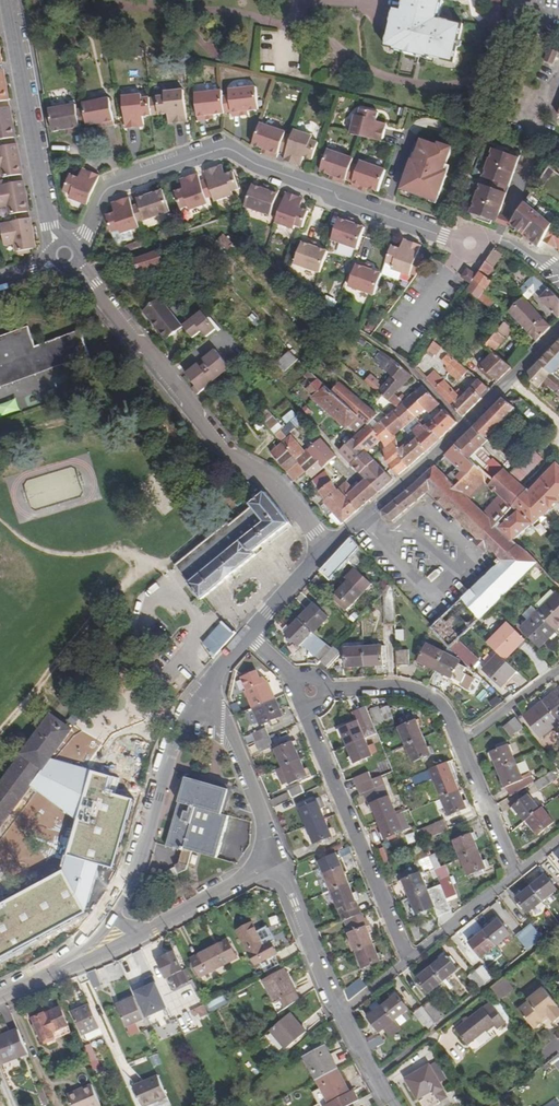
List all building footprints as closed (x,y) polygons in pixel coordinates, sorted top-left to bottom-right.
[(403,10),(395,8),(391,26),(395,27),(394,31),(390,30),(386,46),(394,48),(394,50),(429,59),(430,58),(455,64),(459,48),(455,47),(456,43),(460,44),(465,25),(440,19),(445,2),(468,2),(469,0),(406,0),(403,10)] [(558,52),(549,48),(544,61),(553,65),(558,52)] [(243,112),(249,112),(261,111),(259,88),(231,91),(232,96),(234,113),(234,118),(244,117),(243,112)] [(173,114),(174,122),(189,120),(185,89),(165,91),(166,95),(158,96),(160,114),(169,113),(169,114),(173,114)] [(226,114),(224,97),(223,92),(196,95),(199,121),(209,120),(209,116),(215,115),(226,114)] [(153,115),(151,97),(144,98),(143,94),(124,97),(127,128),(141,126),(140,117),(144,117),(144,116),(153,115)] [(106,121),(107,125),(116,123),(112,96),(85,102),(86,106),(89,124),(99,122),(106,121)] [(160,114),(158,96),(151,97),(153,115),(160,114)] [(234,113),(232,96),(224,97),(226,114),(234,113)] [(82,126),(78,108),(77,103),(51,108),(55,130),(65,128),(72,127),(73,131),(82,129),(82,126)] [(88,124),(84,106),(78,108),(82,126),(88,124)] [(12,121),(13,120),(11,107),(0,109),(0,140),(15,137),(12,121)] [(378,127),(379,123),(377,122),(379,113),(363,109),(361,117),(357,116),(352,135),(382,142),(385,129),(378,127)] [(280,152),(287,134),(261,124),(253,145),(264,149),(270,151),(269,155),(278,158),(280,152)] [(301,158),(304,159),(305,158),(313,161),(319,144),(312,142),(313,138),(294,131),(292,136),(286,154),(284,161),(298,166),(301,158)] [(286,154),(292,136),(287,134),(280,152),(286,154)] [(433,198),(439,201),(447,176),(444,174),(452,150),(439,146),(438,148),(421,142),(416,155),(418,155),(416,164),(413,163),(411,162),(402,188),(408,190),(406,194),(431,203),(433,198)] [(19,158),(21,158),(18,144),(0,147),(0,170),(3,169),(4,178),(23,174),(19,158)] [(347,178),(353,161),(353,159),(328,150),(321,171),(331,175),(337,177),(336,182),(344,185),(347,178)] [(510,188),(520,159),(494,150),(484,178),(493,181),(510,188)] [(354,181),(360,164),(353,161),(347,178),(354,181)] [(362,186),(368,188),(379,192),(386,171),(360,162),(360,164),(354,181),(351,187),(360,190),(362,186)] [(222,175),(219,167),(206,172),(216,201),(234,195),(233,191),(240,189),(235,173),(226,176),(226,174),(222,175)] [(89,205),(101,175),(87,169),(83,179),(80,177),(71,174),(65,189),(72,192),(70,197),(89,205)] [(188,185),(185,187),(186,188),(177,191),(182,208),(189,205),(191,209),(210,203),(200,174),(186,178),(188,185)] [(510,188),(493,181),(491,188),(508,194),(510,188)] [(26,196),(27,195),(25,182),(0,186),(0,206),(0,207),(10,206),(11,215),(29,211),(26,196)] [(272,214),(278,197),(280,191),(271,187),(270,191),(264,189),(253,185),(245,206),(271,216),(272,214)] [(500,215),(508,194),(491,188),(482,185),(471,214),(497,224),(500,215)] [(141,202),(146,220),(172,211),(165,189),(154,193),(148,195),(147,191),(138,194),(141,202)] [(284,200),(278,216),(276,223),(294,229),(296,225),(303,228),(309,212),(301,209),(301,207),(298,206),(300,198),(286,193),(284,200)] [(139,222),(134,205),(131,196),(117,200),(120,209),(117,210),(117,211),(109,214),(114,230),(121,228),(122,232),(131,229),(141,226),(139,222)] [(278,216),(284,200),(278,197),(272,214),(278,216)] [(146,220),(141,202),(134,205),(139,222),(146,220)] [(544,239),(554,226),(526,203),(514,220),(512,224),(511,224),(537,243),(542,237),(544,239)] [(350,218),(341,215),(336,228),(332,240),(358,249),(365,228),(355,224),(348,222),(350,218)] [(512,224),(514,220),(500,215),(497,224),(510,228),(511,224),(512,224)] [(36,249),(33,232),(34,232),(32,219),(3,224),(8,247),(17,245),(19,253),(36,249)] [(554,226),(544,239),(547,241),(557,248),(558,249),(558,228),(554,226)] [(133,235),(131,229),(122,232),(121,228),(114,230),(116,239),(119,241),(133,235)] [(311,246),(312,242),(303,239),(294,265),(320,274),(328,252),(317,248),(311,246)] [(128,251),(142,246),(140,241),(126,245),(128,251)] [(401,250),(392,246),(382,274),(393,278),(396,271),(411,276),(421,247),(408,242),(404,250),(401,249),(401,250)] [(168,265),(158,252),(132,261),(140,275),(168,265)] [(487,262),(495,269),(503,258),(494,252),(487,262)] [(365,268),(366,265),(357,261),(348,287),(375,296),(382,274),(371,271),(365,268)] [(475,281),(487,290),(493,282),(498,286),(501,282),(492,274),(495,269),(487,262),(475,281)] [(551,288),(519,267),(509,280),(513,284),(520,289),(522,292),(531,283),(546,303),(558,317),(558,297),(551,288)] [(464,276),(473,282),(476,276),(467,270),(464,276)] [(473,282),(464,276),(462,279),(471,285),(473,282)] [(485,294),(487,290),(475,281),(468,290),(494,311),(496,307),(494,305),(496,303),(485,294)] [(530,334),(545,320),(527,300),(522,292),(520,289),(513,284),(500,301),(508,307),(512,312),(530,334)] [(184,324),(171,309),(161,297),(145,310),(168,337),(184,324)] [(208,321),(210,318),(204,310),(185,326),(195,338),(203,331),(205,332),(215,324),(212,321),(210,323),(208,321)] [(545,320),(530,334),(538,341),(552,327),(545,320)] [(493,338),(502,346),(514,329),(506,322),(493,338)] [(88,358),(79,334),(34,349),(25,324),(0,332),(0,389),(88,358)] [(215,324),(205,332),(208,337),(218,328),(215,324)] [(325,343),(316,334),(312,339),(322,347),(325,343)] [(502,346),(493,338),(488,345),(496,353),(502,346)] [(435,354),(441,346),(435,340),(430,348),(435,354)] [(549,355),(558,364),(558,345),(549,355)] [(210,356),(224,373),(231,368),(216,350),(210,356)] [(284,373),(299,359),(291,351),(277,365),(284,373)] [(397,407),(401,402),(395,395),(413,377),(397,363),(383,353),(374,362),(391,379),(378,392),(397,407)] [(512,368),(496,353),(481,367),(488,374),(486,376),(495,385),(512,368)] [(459,380),(469,371),(465,367),(450,354),(443,361),(449,366),(446,369),(459,380)] [(549,355),(541,364),(558,379),(558,364),(549,355)] [(224,373),(210,356),(204,361),(207,365),(202,369),(199,365),(186,375),(195,386),(192,389),(198,396),(208,387),(205,382),(210,379),(211,381),(218,376),(216,373),(220,370),(224,374),(224,373)] [(204,361),(199,365),(202,369),(207,365),(204,361)] [(465,367),(469,371),(472,374),(476,369),(469,363),(465,367)] [(558,379),(541,364),(540,363),(529,375),(530,377),(531,381),(539,388),(544,382),(558,396),(558,379)] [(367,424),(332,393),(328,389),(323,384),(310,371),(305,376),(309,381),(303,387),(307,391),(304,394),(309,400),(312,396),(347,429),(349,427),(356,433),(367,424)] [(323,384),(328,389),(336,380),(331,375),(323,384)] [(464,418),(483,399),(481,396),(488,388),(480,381),(462,398),(445,381),(441,385),(439,384),(436,387),(464,418)] [(367,424),(370,427),(379,417),(341,384),(332,393),(367,424)] [(419,440),(429,451),(438,443),(458,424),(447,412),(435,423),(429,427),(421,418),(428,412),(430,414),(440,405),(424,387),(404,405),(403,406),(416,420),(422,426),(427,433),(419,440)] [(489,414),(501,424),(506,419),(516,409),(504,400),(489,414)] [(416,420),(403,406),(399,409),(389,419),(383,424),(395,438),(416,420)] [(288,424),(297,417),(292,410),(283,417),(288,424)] [(486,438),(501,424),(489,414),(474,429),(486,438)] [(395,438),(383,424),(374,432),(383,441),(387,445),(389,451),(388,452),(392,466),(394,470),(400,476),(410,468),(400,457),(395,438)] [(413,434),(419,440),(427,433),(422,426),(413,434)] [(383,441),(374,432),(370,427),(356,441),(369,454),(383,441)] [(280,440),(288,434),(283,429),(276,435),(280,440)] [(490,442),(486,438),(474,429),(456,446),(476,467),(481,472),(483,469),(486,466),(476,455),(490,442)] [(410,468),(429,451),(419,440),(400,457),(410,468)] [(314,458),(324,469),(325,468),(337,458),(322,441),(310,451),(308,450),(304,454),(297,460),(299,463),(303,468),(314,458)] [(369,454),(356,441),(341,454),(355,468),(369,454)] [(278,460),(289,451),(283,443),(271,453),(277,461),(278,460)] [(297,460),(304,454),(296,445),(289,451),(297,460)] [(476,467),(456,446),(446,456),(458,469),(467,478),(476,467)] [(299,463),(297,460),(289,451),(278,460),(288,472),(299,463)] [(511,476),(519,484),(542,459),(534,452),(525,462),(511,476)] [(394,482),(369,454),(355,468),(368,481),(380,494),(394,482)] [(511,476),(525,462),(519,456),(505,471),(511,476)] [(312,480),(324,469),(314,458),(303,468),(305,471),(306,472),(312,480)] [(278,460),(277,461),(287,472),(288,472),(278,460)] [(288,472),(287,472),(294,482),(306,472),(305,471),(303,468),(299,463),(288,472)] [(558,504),(558,466),(558,465),(531,495),(528,492),(513,509),(497,527),(496,527),(512,542),(531,524),(533,526),(558,504)] [(517,548),(512,542),(496,527),(497,527),(471,501),(486,485),(513,509),(528,492),(519,484),(511,476),(505,471),(495,482),(483,469),(481,472),(476,467),(467,478),(456,489),(447,480),(435,469),(378,517),(382,521),(393,522),(428,493),(501,564),(433,630),(452,651),(458,644),(463,639),(537,564),(520,546),(517,548)] [(467,478),(458,469),(447,480),(456,489),(467,478)] [(348,500),(339,491),(338,492),(325,474),(314,483),(327,502),(325,504),(334,513),(348,500)] [(380,494),(368,481),(355,493),(348,484),(339,491),(348,500),(359,512),(380,494)] [(199,602),(257,557),(253,553),(288,525),(264,495),(249,507),(251,510),(228,528),(226,526),(173,567),(186,584),(186,585),(199,602)] [(348,500),(334,513),(345,525),(359,512),(348,500)] [(334,513),(325,504),(321,508),(330,517),(334,513)] [(345,525),(334,513),(330,517),(338,526),(343,526),(345,525)] [(331,583),(361,551),(351,540),(321,573),(331,583)] [(372,587),(357,572),(343,585),(346,588),(334,600),(347,613),(372,587)] [(395,623),(393,586),(384,596),(384,627),(395,623)] [(557,630),(558,627),(558,594),(558,593),(539,612),(557,630)] [(299,622),(312,634),(327,619),(314,606),(298,621),(299,622)] [(557,630),(539,612),(523,628),(542,647),(558,631),(557,630)] [(527,638),(512,620),(495,639),(509,657),(527,638)] [(312,634),(299,622),(292,630),(290,629),(285,633),(291,639),(295,644),(300,648),(302,646),(316,659),(317,658),(322,663),(331,653),(312,634)] [(214,660),(235,636),(223,624),(204,646),(213,654),(211,657),(214,660)] [(463,639),(458,644),(467,656),(472,651),(463,639)] [(364,648),(366,667),(377,666),(377,670),(384,669),(382,647),(364,648)] [(436,672),(445,656),(430,647),(419,665),(425,669),(427,666),(436,672)] [(366,667),(364,648),(346,650),(348,671),(355,671),(355,668),(366,667)] [(408,666),(408,648),(396,649),(397,667),(408,666)] [(331,653),(322,663),(327,669),(340,657),(333,650),(331,653)] [(518,672),(502,652),(485,666),(500,687),(518,672)] [(445,656),(436,672),(446,677),(444,680),(461,690),(468,679),(466,677),(468,673),(460,668),(461,666),(445,656)] [(253,710),(275,701),(268,684),(246,693),(253,710)] [(558,719),(558,691),(545,702),(558,719)] [(282,718),(275,701),(253,710),(260,727),(282,718)] [(545,702),(528,716),(544,737),(558,725),(558,719),(545,702)] [(370,710),(374,724),(381,724),(393,720),(390,708),(380,711),(379,708),(370,710)] [(373,724),(367,709),(359,713),(365,727),(373,724)] [(72,728),(50,711),(0,780),(0,828),(31,786),(51,758),(72,728)] [(506,721),(516,733),(517,734),(525,728),(514,715),(506,721)] [(407,747),(423,739),(419,730),(422,728),(419,721),(399,729),(407,747)] [(516,733),(506,721),(500,726),(509,738),(516,733)] [(348,747),(364,741),(357,724),(337,732),(340,739),(344,738),(348,747)] [(256,744),(274,736),(271,727),(252,734),(256,744)] [(278,744),(274,736),(256,744),(259,752),(278,744)] [(427,749),(423,739),(407,747),(414,763),(434,755),(431,748),(427,749)] [(371,757),(364,741),(348,747),(352,758),(349,759),(352,766),(371,757)] [(281,768),(299,760),(295,751),(298,750),(296,744),(275,752),(281,768)] [(499,770),(516,763),(509,746),(488,755),(491,761),(494,760),(499,770)] [(31,786),(75,819),(88,770),(51,758),(31,786)] [(303,771),(299,760),(281,768),(274,771),(282,787),(287,785),(288,786),(309,778),(306,770),(303,771)] [(450,772),(454,770),(450,763),(412,779),(416,788),(434,780),(442,800),(460,792),(456,782),(458,781),(456,774),(452,776),(450,772)] [(527,787),(516,763),(499,770),(503,781),(500,782),(503,789),(506,788),(510,797),(527,787)] [(558,778),(558,770),(558,769),(542,778),(547,786),(558,778)] [(88,770),(75,819),(65,854),(98,864),(111,867),(130,799),(104,792),(108,776),(88,770)] [(358,788),(372,781),(369,774),(354,780),(358,788)] [(182,851),(190,853),(215,860),(228,813),(219,811),(225,788),(183,776),(164,846),(182,851)] [(380,823),(396,816),(384,786),(376,789),(372,781),(358,788),(361,795),(366,792),(373,806),(369,807),(372,814),(376,813),(380,823)] [(307,793),(303,784),(287,790),(291,800),(307,793)] [(460,792),(442,800),(450,817),(470,808),(467,801),(465,802),(460,792)] [(526,822),(541,810),(530,796),(512,809),(517,815),(519,813),(526,822)] [(305,829),(323,821),(319,811),(322,810),(319,803),(298,811),(305,829)] [(541,810),(526,822),(533,831),(535,829),(540,834),(555,822),(544,808),(541,810)] [(410,829),(404,813),(396,816),(380,823),(384,833),(381,834),(384,841),(410,829)] [(328,831),(323,821),(305,829),(312,846),(334,837),(331,830),(328,831)] [(449,831),(445,821),(419,832),(423,842),(449,831)] [(409,844),(417,842),(415,833),(406,835),(409,844)] [(462,858),(479,851),(475,842),(478,841),(476,834),(455,843),(462,858)] [(186,867),(190,853),(182,851),(178,864),(186,867)] [(379,854),(384,866),(391,863),(386,851),(379,854)] [(479,851),(462,858),(470,876),(490,868),(487,861),(484,862),(479,851)] [(98,864),(65,854),(61,870),(84,913),(98,864)] [(330,892),(347,885),(343,875),(346,874),(338,854),(318,862),(320,869),(330,892)] [(424,868),(425,873),(435,869),(430,857),(417,862),(420,870),(424,868)] [(320,869),(313,872),(322,895),(330,892),(320,869)] [(84,913),(61,870),(0,903),(0,958),(84,913)] [(532,887),(543,901),(558,890),(544,873),(539,877),(541,880),(532,887)] [(429,891),(422,874),(402,882),(405,889),(408,888),(412,898),(429,891)] [(442,885),(448,899),(457,894),(450,878),(440,882),(442,885)] [(354,907),(352,903),(358,901),(355,894),(351,896),(347,885),(330,892),(343,923),(344,922),(361,915),(357,905),(354,907)] [(448,899),(442,885),(429,891),(412,898),(416,908),(413,910),(416,917),(437,908),(440,917),(453,911),(448,899)] [(543,901),(532,887),(524,894),(521,891),(515,896),(528,913),(543,901)] [(355,952),(372,945),(368,936),(372,934),(369,927),(366,920),(363,921),(361,915),(344,922),(346,928),(351,926),(354,933),(348,936),(355,952)] [(485,932),(496,946),(511,935),(497,917),(491,922),(493,925),(485,932)] [(252,926),(239,933),(258,966),(278,955),(272,945),(265,948),(252,926)] [(526,933),(536,946),(543,940),(532,927),(526,933)] [(496,946),(485,932),(476,939),(474,936),(468,940),(482,957),(496,946)] [(536,946),(526,933),(518,938),(529,951),(536,946)] [(217,945),(200,955),(191,959),(201,977),(236,957),(226,940),(217,945)] [(372,945),(355,952),(362,969),(383,961),(380,954),(377,955),(372,945)] [(184,971),(175,953),(167,957),(160,961),(168,979),(174,976),(178,984),(187,980),(183,971),(184,971)] [(432,967),(443,982),(458,970),(444,953),(439,958),(440,960),(432,967)] [(443,982),(432,967),(423,974),(421,971),(416,976),(429,993),(443,982)] [(479,974),(487,984),(494,979),(484,967),(478,972),(479,974)] [(101,986),(94,970),(87,973),(93,989),(101,986)] [(299,993),(286,972),(265,984),(278,1005),(276,1006),(280,1015),(301,1000),(297,994),(299,993)] [(487,984),(479,974),(472,979),(481,989),(487,984)] [(148,1017),(170,1008),(155,976),(147,980),(150,986),(137,992),(148,1017)] [(496,996),(511,985),(504,977),(490,988),(496,996)] [(348,1003),(366,989),(362,980),(344,993),(348,1003)] [(531,1001),(520,1009),(534,1027),(538,1027),(543,1023),(544,1020),(549,1016),(555,1023),(558,1020),(558,1004),(546,987),(530,1000),(531,1001)] [(382,1006),(394,1021),(408,1010),(395,993),(389,997),(391,999),(382,1006)] [(119,1009),(137,1001),(135,997),(117,1005),(119,1009)] [(229,1004),(225,997),(208,1007),(211,1014),(229,1004)] [(423,1007),(433,1020),(437,1024),(446,1017),(432,1000),(423,1007)] [(145,1018),(137,1001),(119,1009),(128,1026),(145,1018)] [(499,1026),(500,1026),(506,1021),(490,1001),(465,1021),(478,1036),(495,1022),(499,1026)] [(83,1034),(85,1034),(100,1027),(90,1005),(73,1012),(83,1034)] [(204,1005),(191,1011),(196,1021),(209,1014),(204,1005)] [(394,1021),(382,1006),(373,1013),(372,1011),(366,1016),(380,1033),(385,1030),(391,1037),(400,1029),(394,1021)] [(433,1020),(423,1007),(415,1014),(425,1026),(433,1020)] [(58,1030),(67,1026),(60,1010),(51,1014),(58,1030)] [(58,1030),(51,1014),(46,1016),(45,1014),(35,1019),(36,1023),(33,1024),(36,1031),(40,1030),(45,1040),(55,1035),(53,1031),(58,1030)] [(312,1032),(296,1014),(275,1033),(291,1051),(312,1032)] [(478,1036),(465,1021),(456,1028),(468,1044),(478,1036)] [(67,1026),(58,1030),(61,1037),(70,1033),(67,1026)] [(19,1029),(0,1036),(0,1061),(1,1063),(28,1051),(19,1029)] [(384,1044),(380,1036),(367,1043),(372,1051),(384,1044)] [(98,1058),(91,1043),(85,1046),(92,1061),(98,1058)] [(310,1068),(332,1058),(326,1046),(305,1056),(310,1068)] [(150,1057),(154,1067),(162,1064),(158,1054),(150,1057)] [(317,1081),(338,1070),(332,1058),(310,1068),(317,1081)] [(431,1067),(408,1080),(424,1105),(437,1105),(441,1103),(442,1104),(449,1100),(444,1091),(445,1091),(431,1067)] [(317,1081),(329,1105),(327,1105),(352,1105),(359,1103),(354,1092),(350,1094),(338,1070),(317,1081)] [(167,1095),(159,1076),(135,1087),(144,1105),(149,1105),(155,1104),(153,1101),(167,1095)] [(103,1105),(94,1084),(70,1094),(75,1105),(102,1105),(103,1105)] [(51,1103),(44,1087),(39,1089),(46,1104),(51,1103)] [(155,1104),(168,1098),(167,1095),(153,1101),(155,1104)]
